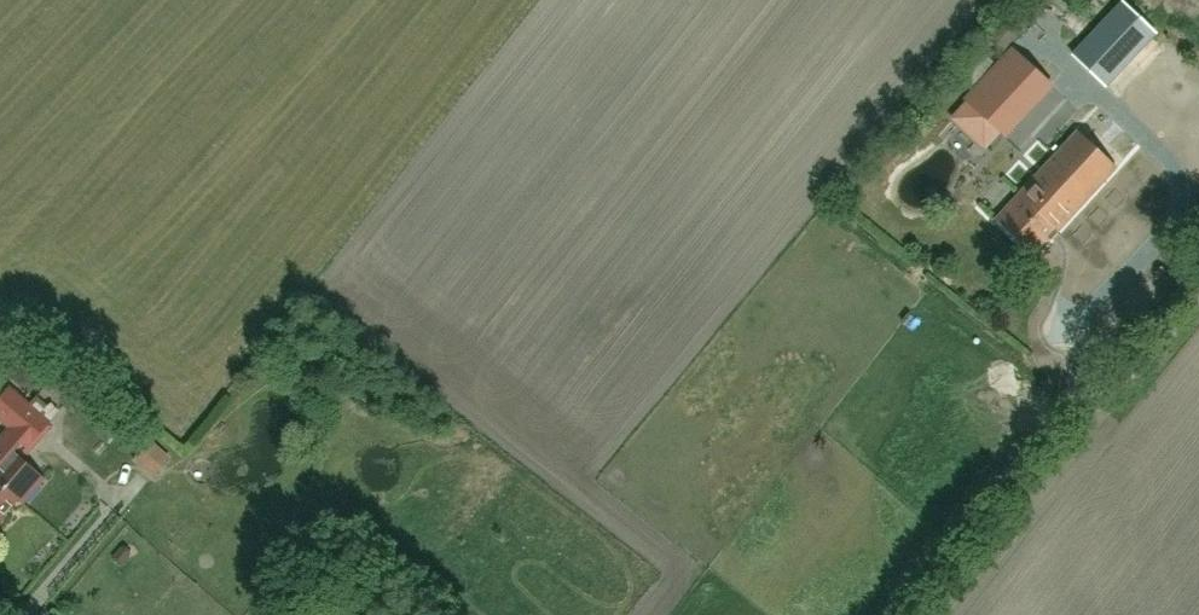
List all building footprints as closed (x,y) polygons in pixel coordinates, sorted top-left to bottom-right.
[(1072,52),(1107,86),(1158,33),(1123,0),(1122,0),(1072,52)] [(1008,48),(1028,25),(1017,15),(996,38),(1008,48)] [(983,151),(995,138),(976,120),(1028,63),(1012,49),(965,100),(948,118),(983,151)] [(1026,84),(993,115),(1011,134),(1043,102),(1026,84)] [(1078,129),(1037,173),(996,218),(1036,254),(1077,209),(1118,165),(1078,129)] [(1001,210),(1018,187),(1009,180),(991,202),(1001,210)] [(18,496),(24,501),(45,477),(20,455),(50,420),(10,385),(0,396),(0,415),(12,425),(0,439),(0,468),(14,481),(9,487),(19,495),(18,496)] [(169,458),(150,441),(134,459),(153,476),(169,458)] [(18,496),(19,495),(9,487),(14,481),(0,468),(0,517),(18,496)] [(14,548),(3,530),(0,532),(0,556),(14,548)] [(282,605),(273,614),(294,614),(282,605)]
